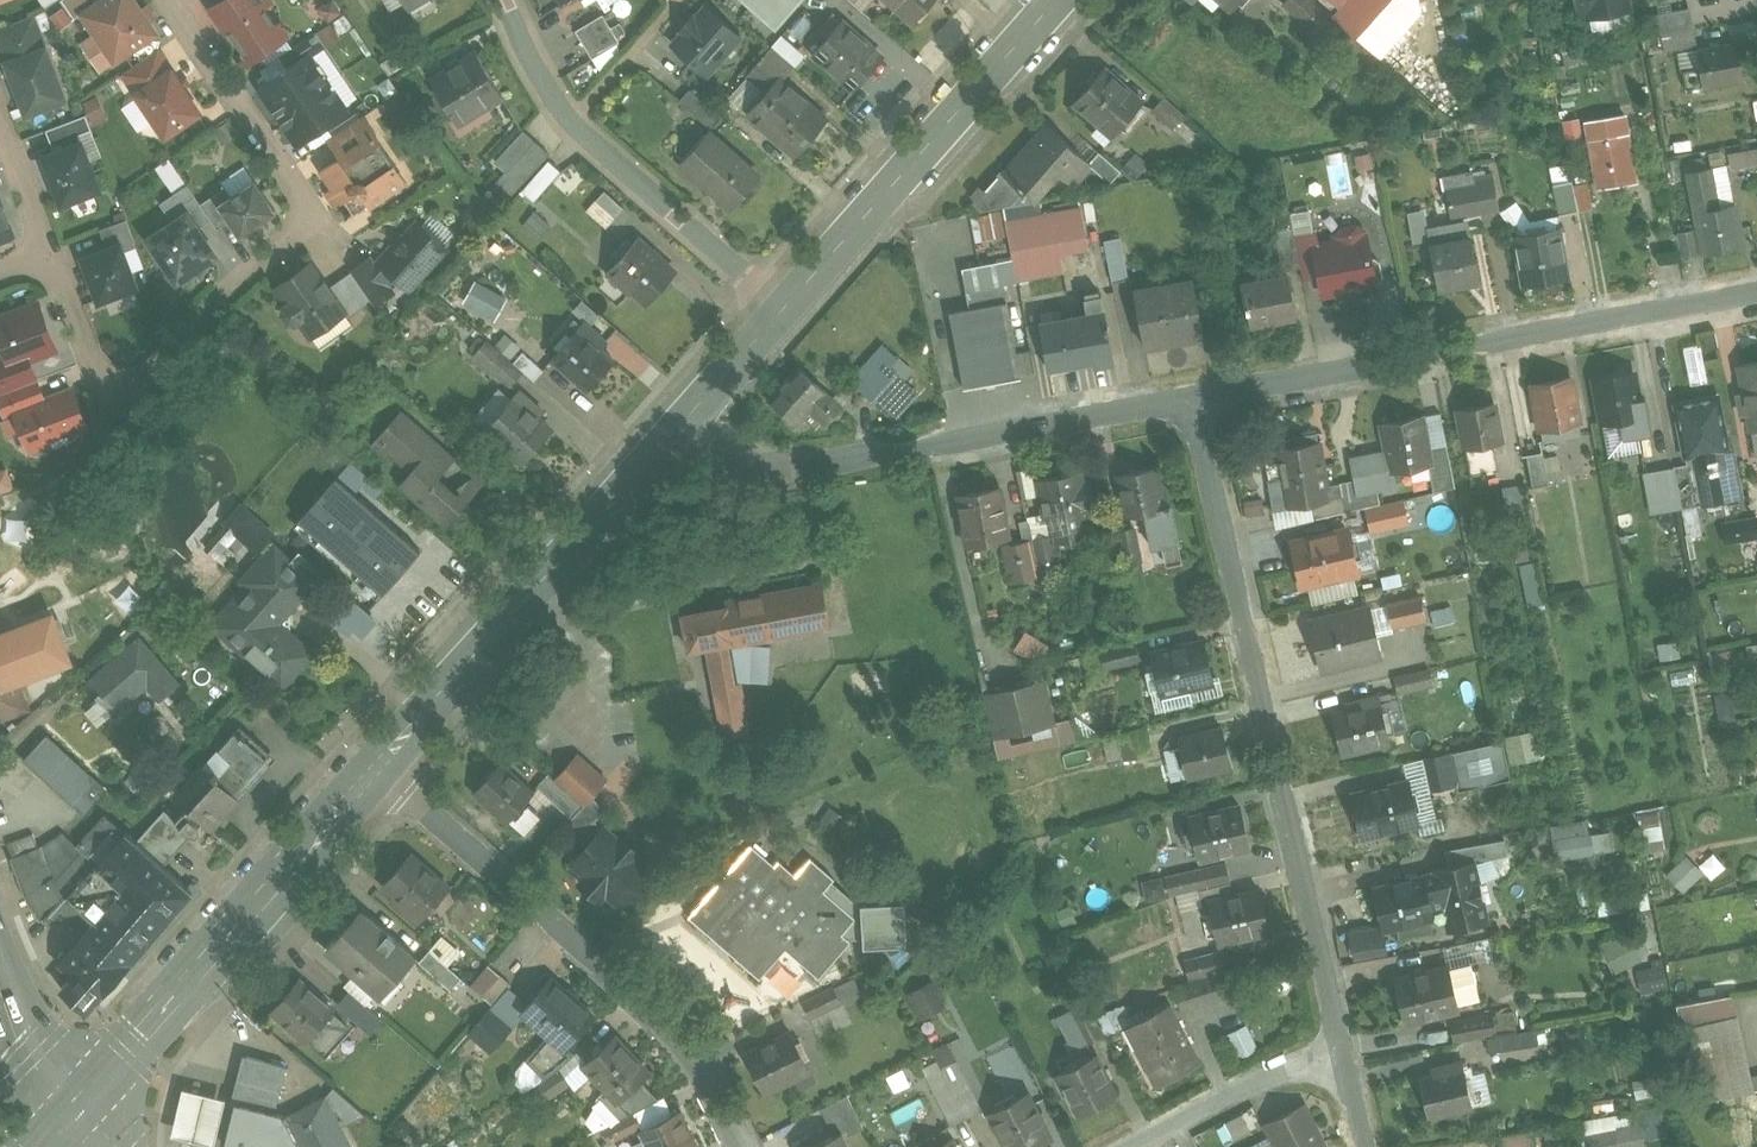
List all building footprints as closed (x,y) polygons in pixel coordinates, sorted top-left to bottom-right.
[(77,17),(100,1),(99,0),(65,0),(77,17)] [(85,13),(117,60),(158,32),(136,0),(103,0),(85,13)] [(217,8),(232,31),(232,32),(248,56),(249,56),(251,59),(271,45),(265,35),(280,24),(267,6),(272,3),(270,0),(229,0),(217,8)] [(775,44),(814,0),(725,0),(775,44)] [(915,22),(934,0),(891,0),(915,22)] [(1313,0),(1286,0),(1286,1),(1318,29),(1330,15),(1313,0)] [(1336,12),(1334,15),(1381,57),(1423,9),(1421,0),(1323,0),(1336,12)] [(1589,24),(1630,17),(1627,0),(1585,0),(1589,24)] [(1652,14),(1655,33),(1663,31),(1695,25),(1690,0),(1689,0),(1690,7),(1652,14)] [(339,7),(330,15),(335,19),(321,32),(333,44),(354,23),(339,7)] [(708,7),(698,19),(695,16),(683,29),(686,32),(675,44),(708,73),(741,36),(708,7)] [(0,28),(0,34),(11,61),(47,47),(34,14),(0,28)] [(605,14),(579,30),(595,57),(621,41),(605,14)] [(885,55),(843,19),(815,52),(857,88),(885,55)] [(1695,25),(1663,31),(1666,49),(1697,43),(1698,43),(1695,25)] [(308,38),(284,54),(292,66),(310,54),(311,56),(317,51),(308,38)] [(1738,42),(1699,49),(1698,43),(1697,43),(1701,67),(1685,70),(1685,69),(1684,69),(1688,88),(1745,77),(1738,42)] [(764,56),(763,55),(760,60),(761,60),(748,75),(767,92),(781,77),(784,80),(797,66),(774,46),(764,56)] [(11,61),(9,62),(29,112),(66,98),(47,47),(11,61)] [(160,50),(126,72),(139,91),(173,69),(160,50)] [(480,53),(434,81),(459,122),(504,95),(480,53)] [(292,66),(263,86),(282,114),(329,82),(311,56),(310,54),(292,66)] [(203,111),(174,68),(139,91),(138,92),(167,135),(203,111)] [(1143,102),(1105,68),(1076,100),(1102,124),(1107,118),(1119,128),(1143,102)] [(784,80),(781,77),(767,92),(749,112),(797,155),(814,136),(816,137),(830,121),(784,80)] [(329,82),(282,114),(301,142),(330,123),(348,110),(347,109),(329,82)] [(725,116),(692,88),(682,100),(714,128),(725,116)] [(1185,116),(1164,97),(1154,109),(1175,128),(1185,116)] [(348,110),(330,123),(338,134),(362,118),(353,105),(347,109),(348,110)] [(88,114),(48,129),(56,151),(83,141),(80,134),(94,129),(88,114)] [(1625,114),(1587,121),(1591,140),(1629,134),(1625,114)] [(338,134),(331,139),(343,156),(377,134),(377,135),(379,133),(367,115),(362,118),(338,134)] [(1049,124),(1004,173),(1003,172),(976,202),(983,209),(1005,205),(1033,200),(1058,171),(1068,180),(1086,160),(1070,146),(1071,145),(1049,124)] [(526,131),(505,153),(516,164),(517,164),(538,142),(526,131)] [(761,177),(709,131),(708,132),(712,137),(689,162),(685,158),(683,160),(707,181),(706,182),(735,207),(761,177)] [(343,156),(323,170),(345,201),(347,198),(357,213),(371,203),(373,206),(393,193),(381,176),(398,165),(377,135),(377,134),(343,156)] [(1629,134),(1591,140),(1599,188),(1637,181),(1629,134)] [(56,151),(46,156),(64,203),(101,189),(83,141),(56,151)] [(516,164),(510,171),(509,170),(495,186),(510,199),(551,155),(552,156),(553,155),(538,142),(517,164),(516,164)] [(1756,162),(1756,161),(1754,146),(1723,151),(1726,167),(1756,162)] [(1123,170),(1101,151),(1090,163),(1112,183),(1123,170)] [(172,158),(160,166),(177,191),(189,182),(172,158)] [(551,160),(525,190),(537,200),(563,170),(551,160)] [(1711,167),(1690,171),(1694,196),(1715,193),(1711,167)] [(1493,172),(1476,175),(1477,184),(1482,210),(1500,206),(1493,172)] [(233,194),(220,203),(231,220),(241,234),(240,234),(242,236),(244,235),(244,234),(277,212),(279,211),(278,209),(277,209),(257,179),(233,194)] [(1573,179),(1555,182),(1561,214),(1580,210),(1574,184),(1573,179)] [(1589,181),(1574,184),(1580,210),(1594,207),(1589,181)] [(190,184),(162,202),(175,222),(189,213),(200,228),(214,219),(203,203),(190,184)] [(1477,184),(1447,189),(1452,215),(1483,210),(1482,210),(1477,184)] [(228,186),(203,203),(214,219),(220,228),(231,220),(220,203),(233,194),(228,186)] [(626,207),(607,191),(589,211),(608,228),(626,207)] [(1718,206),(1715,193),(1694,196),(1704,251),(1744,243),(1736,203),(1718,206)] [(14,233),(0,197),(0,238),(14,233)] [(1033,200),(1005,205),(1006,210),(1011,234),(1019,279),(1065,269),(1061,252),(1089,246),(1087,235),(1082,205),(1043,213),(1040,199),(1033,200)] [(993,214),(979,217),(983,239),(1011,234),(1006,210),(993,213),(993,214)] [(547,220),(535,211),(525,223),(536,233),(547,220)] [(175,222),(151,238),(179,280),(217,254),(200,228),(189,213),(175,222)] [(128,218),(102,229),(109,248),(122,243),(125,251),(139,246),(128,218)] [(421,223),(396,250),(393,247),(377,265),(389,283),(397,275),(411,287),(447,247),(421,223)] [(1342,226),(1338,233),(1338,237),(1317,241),(1316,241),(1322,274),(1326,292),(1381,281),(1384,276),(1381,260),(1376,256),(1371,257),(1365,228),(1358,223),(1342,226)] [(1464,224),(1429,229),(1439,285),(1463,281),(1463,282),(1481,279),(1473,231),(1465,232),(1464,224)] [(1294,226),(1276,230),(1283,270),(1302,266),(1296,235),(1294,226)] [(1559,227),(1517,235),(1525,283),(1568,276),(1559,227)] [(1695,229),(1680,232),(1684,254),(1699,252),(1695,229)] [(1315,232),(1296,235),(1302,266),(1304,277),(1322,274),(1316,241),(1317,241),(1315,232)] [(1121,236),(1106,240),(1114,281),(1129,278),(1121,236)] [(641,237),(611,271),(634,292),(636,290),(650,303),(679,271),(641,237)] [(109,248),(85,258),(101,300),(139,286),(125,251),(122,243),(109,248)] [(377,265),(372,258),(354,271),(374,300),(377,304),(395,291),(389,283),(377,265)] [(313,263),(279,287),(291,303),(287,306),(286,313),(291,320),(298,321),(302,319),(314,335),(347,312),(348,311),(331,287),(313,263)] [(354,271),(331,287),(348,311),(347,312),(350,317),(374,300),(354,271)] [(1289,274),(1243,283),(1248,309),(1250,309),(1252,322),(1296,313),(1289,274)] [(488,319),(501,296),(469,277),(455,301),(488,319)] [(1194,282),(1137,293),(1147,342),(1203,331),(1194,282)] [(1006,283),(969,290),(973,307),(952,311),(966,388),(1023,378),(1006,283)] [(1089,313),(1042,322),(1047,350),(1051,369),(1052,368),(1052,366),(1094,359),(1095,364),(1115,360),(1109,329),(1111,328),(1110,322),(1108,322),(1103,294),(1086,297),(1089,313)] [(0,319),(0,341),(4,343),(9,354),(13,365),(31,358),(58,348),(41,303),(0,319)] [(608,342),(586,322),(555,357),(590,389),(615,360),(602,348),(608,342)] [(1042,322),(1028,324),(1033,352),(1047,350),(1042,322)] [(523,372),(488,341),(477,354),(512,385),(523,372)] [(888,347),(875,361),(885,370),(890,365),(898,357),(888,347)] [(546,369),(526,351),(516,362),(537,379),(546,369)] [(0,357),(0,383),(4,393),(39,379),(31,358),(13,365),(9,354),(0,357)] [(1744,363),(1756,429),(1756,361),(1744,363)] [(845,406),(800,365),(770,398),(799,423),(805,415),(809,419),(815,413),(828,425),(845,406)] [(885,370),(866,391),(882,405),(905,380),(890,365),(885,370)] [(1635,371),(1597,378),(1604,422),(1643,415),(1635,371)] [(1583,433),(1573,377),(1534,384),(1545,441),(1583,433)] [(0,394),(0,396),(8,415),(18,412),(18,411),(47,399),(40,379),(39,379),(4,393),(0,394)] [(47,399),(18,411),(18,412),(32,448),(53,440),(55,447),(73,440),(70,434),(89,427),(74,389),(47,399)] [(520,390),(486,429),(506,447),(507,445),(525,461),(553,430),(531,410),(537,404),(520,390)] [(1719,396),(1677,404),(1689,463),(1697,505),(1743,496),(1732,444),(1729,445),(1719,396)] [(1496,401),(1461,407),(1468,447),(1496,442),(1503,441),(1496,401)] [(469,501),(432,469),(449,450),(404,410),(375,443),(388,455),(392,451),(418,474),(406,487),(448,525),(469,501)] [(1388,451),(1352,458),(1357,481),(1343,483),(1348,511),(1380,504),(1377,489),(1398,484),(1396,472),(1431,465),(1433,464),(1430,450),(1432,450),(1431,447),(1429,434),(1426,434),(1423,415),(1383,422),(1388,451)] [(1318,432),(1264,442),(1276,510),(1312,504),(1330,501),(1327,486),(1318,432)] [(1657,437),(1637,441),(1643,471),(1663,467),(1657,437)] [(1503,441),(1496,442),(1497,452),(1505,450),(1503,441)] [(1448,443),(1431,447),(1432,450),(1430,450),(1433,464),(1431,465),(1436,489),(1456,485),(1448,443)] [(495,472),(467,447),(457,458),(485,483),(495,472)] [(1546,451),(1528,454),(1534,487),(1551,483),(1546,451)] [(1689,463),(1675,466),(1683,508),(1697,505),(1689,463)] [(1181,541),(1174,505),(1164,506),(1157,465),(1122,472),(1130,514),(1148,511),(1155,546),(1181,541)] [(1081,470),(1041,478),(1048,516),(1055,515),(1059,540),(1094,533),(1088,507),(1095,505),(1092,486),(1084,487),(1081,470)] [(338,477),(300,519),(383,593),(421,550),(338,477)] [(1343,483),(1327,486),(1330,501),(1312,504),(1315,518),(1348,511),(1343,483)] [(1002,484),(959,492),(969,544),(1011,536),(1002,484)] [(1241,514),(1260,510),(1258,499),(1238,503),(1241,514)] [(1404,501),(1368,509),(1373,530),(1409,522),(1404,501)] [(240,505),(225,521),(258,550),(272,534),(240,505)] [(1681,514),(1682,534),(1694,533),(1693,513),(1681,514)] [(1719,537),(1753,537),(1753,515),(1719,515),(1719,537)] [(1136,526),(1122,529),(1128,563),(1143,560),(1136,526)] [(1348,529),(1294,542),(1305,584),(1358,571),(1348,529)] [(1062,569),(1053,533),(1037,536),(1045,573),(1062,569)] [(1033,538),(1004,544),(1012,581),(1041,575),(1033,538)] [(253,584),(217,625),(270,672),(275,666),(290,680),(315,652),(291,630),(293,627),(292,614),(290,612),(317,581),(277,546),(247,580),(253,584)] [(1515,563),(1524,605),(1539,601),(1531,560),(1515,563)] [(824,584),(726,602),(726,606),(684,614),(691,648),(708,645),(708,647),(754,639),(831,625),(824,584)] [(181,608),(165,594),(157,602),(173,616),(181,608)] [(1422,596),(1390,603),(1395,626),(1427,619),(1422,596)] [(1450,604),(1427,609),(1430,623),(1453,618),(1450,604)] [(1371,607),(1313,621),(1324,667),(1381,654),(1371,607)] [(0,634),(0,656),(3,664),(10,661),(17,680),(70,660),(52,614),(0,634)] [(1017,628),(1008,648),(1036,660),(1044,640),(1017,628)] [(142,636),(90,681),(99,692),(103,697),(109,692),(124,710),(126,708),(125,707),(150,685),(163,699),(183,682),(142,636)] [(754,639),(708,647),(723,724),(749,720),(742,680),(750,681),(769,682),(772,645),(754,644),(754,639)] [(1204,641),(1154,653),(1157,667),(1160,681),(1163,691),(1213,680),(1204,641)] [(1733,652),(1715,656),(1717,670),(1736,666),(1733,652)] [(0,668),(0,717),(28,707),(17,680),(10,661),(3,664),(4,666),(0,668)] [(1157,667),(1148,669),(1151,683),(1160,681),(1157,667)] [(1429,667),(1395,675),(1398,692),(1433,684),(1429,667)] [(1041,679),(985,692),(995,737),(1051,725),(1041,679)] [(1389,693),(1347,702),(1349,711),(1334,714),(1343,752),(1369,747),(1368,745),(1387,740),(1388,743),(1390,742),(1381,703),(1391,700),(1389,693)] [(1101,700),(1072,706),(1080,739),(1108,733),(1101,700)] [(1146,725),(1120,730),(1126,759),(1152,753),(1146,725)] [(1224,727),(1181,737),(1189,775),(1232,766),(1224,727)] [(75,814),(100,789),(39,728),(14,753),(75,814)] [(239,729),(179,795),(191,807),(186,812),(185,811),(178,820),(177,821),(190,832),(194,835),(196,836),(199,836),(201,835),(203,833),(204,830),(204,828),(203,826),(202,825),(208,819),(212,824),(227,807),(224,803),(230,797),(233,800),(271,759),(239,729)] [(1505,740),(1427,757),(1434,788),(1458,782),(1460,789),(1512,777),(1505,740)] [(608,778),(579,753),(556,779),(557,779),(558,778),(586,803),(584,804),(585,804),(586,803),(593,795),(608,778)] [(534,792),(501,763),(476,791),(508,821),(534,792)] [(556,779),(549,773),(539,785),(557,802),(568,790),(557,779),(556,779)] [(1408,781),(1353,794),(1363,835),(1418,822),(1408,781)] [(584,804),(568,790),(557,802),(574,816),(585,804),(584,804)] [(608,807),(593,795),(586,803),(585,804),(574,816),(568,823),(582,836),(608,807)] [(1652,805),(1632,810),(1640,848),(1661,843),(1652,805)] [(1241,806),(1191,818),(1193,829),(1197,844),(1200,858),(1251,846),(1241,806)] [(166,809),(148,830),(172,852),(190,832),(177,821),(178,820),(166,809)] [(106,815),(80,844),(66,831),(46,843),(14,856),(29,897),(44,920),(75,948),(61,964),(75,977),(64,989),(78,1002),(79,1003),(81,1005),(82,1006),(85,1008),(89,1008),(92,1008),(95,1006),(96,1005),(99,1003),(100,1000),(194,890),(127,831),(126,833),(106,815)] [(1588,818),(1552,824),(1557,858),(1595,852),(1592,832),(1590,833),(1588,818)] [(619,839),(606,827),(586,850),(599,862),(582,881),(602,898),(609,891),(622,903),(652,868),(639,856),(642,854),(621,836),(619,839)] [(1193,829),(1183,831),(1187,846),(1197,844),(1193,829)] [(1506,838),(1446,848),(1451,866),(1474,861),(1475,861),(1509,853),(1506,838)] [(753,844),(691,915),(691,916),(701,924),(738,957),(748,965),(761,977),(787,947),(810,967),(820,975),(821,976),(852,940),(850,938),(844,932),(857,917),(826,889),(834,879),(836,877),(812,856),(797,874),(780,859),(776,864),(753,844)] [(450,887),(411,853),(384,884),(395,894),(391,899),(418,923),(450,887)] [(1683,854),(1662,871),(1678,890),(1699,873),(1683,854)] [(1451,866),(1437,869),(1438,871),(1424,875),(1431,907),(1445,903),(1451,927),(1488,918),(1475,861),(1474,861),(1451,866)] [(1228,862),(1168,876),(1171,893),(1200,886),(1232,879),(1228,862)] [(1424,875),(1376,886),(1386,927),(1433,916),(1431,907),(1424,875)] [(857,917),(844,932),(850,938),(864,937),(863,905),(834,879),(826,889),(857,917)] [(1232,879),(1200,886),(1204,905),(1210,904),(1210,901),(1236,895),(1232,879)] [(1236,895),(1210,901),(1210,904),(1219,942),(1270,930),(1261,890),(1236,895)] [(906,899),(863,902),(863,905),(864,937),(865,945),(908,943),(906,899)] [(418,957),(368,913),(355,928),(350,923),(332,944),(348,958),(343,963),(345,965),(347,963),(353,968),(351,970),(377,993),(390,978),(396,982),(418,957)] [(701,924),(691,916),(688,920),(698,928),(701,924)] [(1608,971),(1645,955),(1640,943),(1650,939),(1642,921),(1596,940),(1608,971)] [(1389,951),(1384,924),(1350,931),(1355,957),(1389,951)] [(463,977),(431,949),(421,961),(452,989),(463,977)] [(1222,951),(1187,960),(1191,977),(1226,968),(1222,951)] [(748,965),(738,957),(735,961),(745,969),(748,965)] [(1474,960),(1450,966),(1458,1002),(1482,996),(1474,960)] [(1630,969),(1638,991),(1666,983),(1659,960),(1630,969)] [(1450,965),(1398,977),(1408,1019),(1445,1011),(1446,1016),(1461,1012),(1458,1002),(1450,966),(1450,965)] [(820,975),(810,967),(806,971),(816,980),(820,975)] [(1225,972),(1175,988),(1182,1010),(1232,995),(1225,972)] [(502,975),(485,994),(495,1003),(512,984),(502,975)] [(577,998),(553,976),(524,1010),(553,1035),(554,1034),(567,1046),(595,1015),(576,999),(577,998)] [(856,978),(806,1002),(812,1016),(863,993),(856,978)] [(929,978),(903,989),(915,1017),(942,1005),(929,978)] [(335,1010),(300,979),(274,1009),(308,1040),(309,1039),(327,1055),(353,1027),(334,1011),(335,1010)] [(373,1009),(352,991),(340,1005),(360,1023),(373,1009)] [(1729,993),(1678,1002),(1698,1099),(1749,1090),(1729,993)] [(1106,1034),(1089,1001),(1071,1010),(1088,1044),(1106,1034)] [(1169,1003),(1129,1024),(1160,1083),(1200,1062),(1169,1003)] [(1064,1048),(1083,1040),(1068,1005),(1049,1013),(1064,1048)] [(1514,1008),(1452,1019),(1455,1039),(1456,1039),(1456,1038),(1517,1027),(1517,1028),(1518,1028),(1514,1008)] [(384,1018),(373,1009),(360,1023),(371,1033),(384,1018)] [(490,1009),(471,1031),(492,1050),(511,1028),(490,1009)] [(1234,1056),(1255,1046),(1243,1021),(1222,1032),(1234,1056)] [(1538,1027),(1489,1035),(1491,1050),(1540,1041),(1538,1027)] [(793,1032),(747,1053),(765,1090),(810,1068),(793,1032)] [(650,1073),(615,1035),(585,1064),(620,1101),(644,1079),(650,1073)] [(1097,1053),(1059,1073),(1068,1091),(1071,1090),(1082,1112),(1118,1093),(1097,1053)] [(288,1067),(249,1057),(238,1101),(276,1112),(288,1067)] [(1464,1060),(1437,1066),(1439,1074),(1421,1078),(1430,1114),(1474,1103),(1464,1060)] [(949,1080),(943,1068),(927,1076),(952,1125),(968,1117),(949,1080)] [(982,1110),(964,1073),(949,1080),(968,1117),(982,1110)] [(546,1078),(524,1093),(533,1108),(556,1093),(546,1078)] [(644,1079),(620,1101),(631,1113),(662,1097),(644,1079)] [(229,1096),(186,1085),(174,1133),(216,1144),(229,1096)] [(362,1109),(340,1090),(326,1097),(327,1099),(328,1099),(340,1121),(362,1109)] [(990,1110),(1009,1146),(1033,1146),(1052,1137),(1045,1124),(1047,1123),(1038,1106),(1036,1107),(1028,1091),(990,1110)] [(848,1094),(822,1107),(835,1133),(836,1134),(844,1130),(847,1135),(864,1126),(848,1094)] [(238,1101),(226,1144),(236,1146),(353,1146),(340,1121),(328,1099),(327,1099),(290,1118),(288,1114),(286,1114),(276,1112),(238,1101)] [(1265,1123),(1273,1138),(1255,1146),(1311,1146),(1326,1139),(1307,1102),(1265,1123)] [(1229,1136),(1256,1122),(1247,1106),(1220,1120),(1229,1136)] [(644,1129),(653,1146),(698,1146),(680,1111),(644,1129)] [(638,1112),(606,1127),(612,1139),(643,1124),(638,1112)] [(1585,1134),(1588,1146),(1634,1146),(1647,1144),(1642,1123),(1585,1134)] [(1502,1133),(1505,1146),(1536,1146),(1533,1128),(1502,1133)] [(836,1134),(835,1133),(808,1146),(853,1146),(847,1135),(844,1130),(836,1134)] [(941,1143),(936,1132),(916,1143),(919,1146),(956,1146),(951,1137),(941,1143)]
